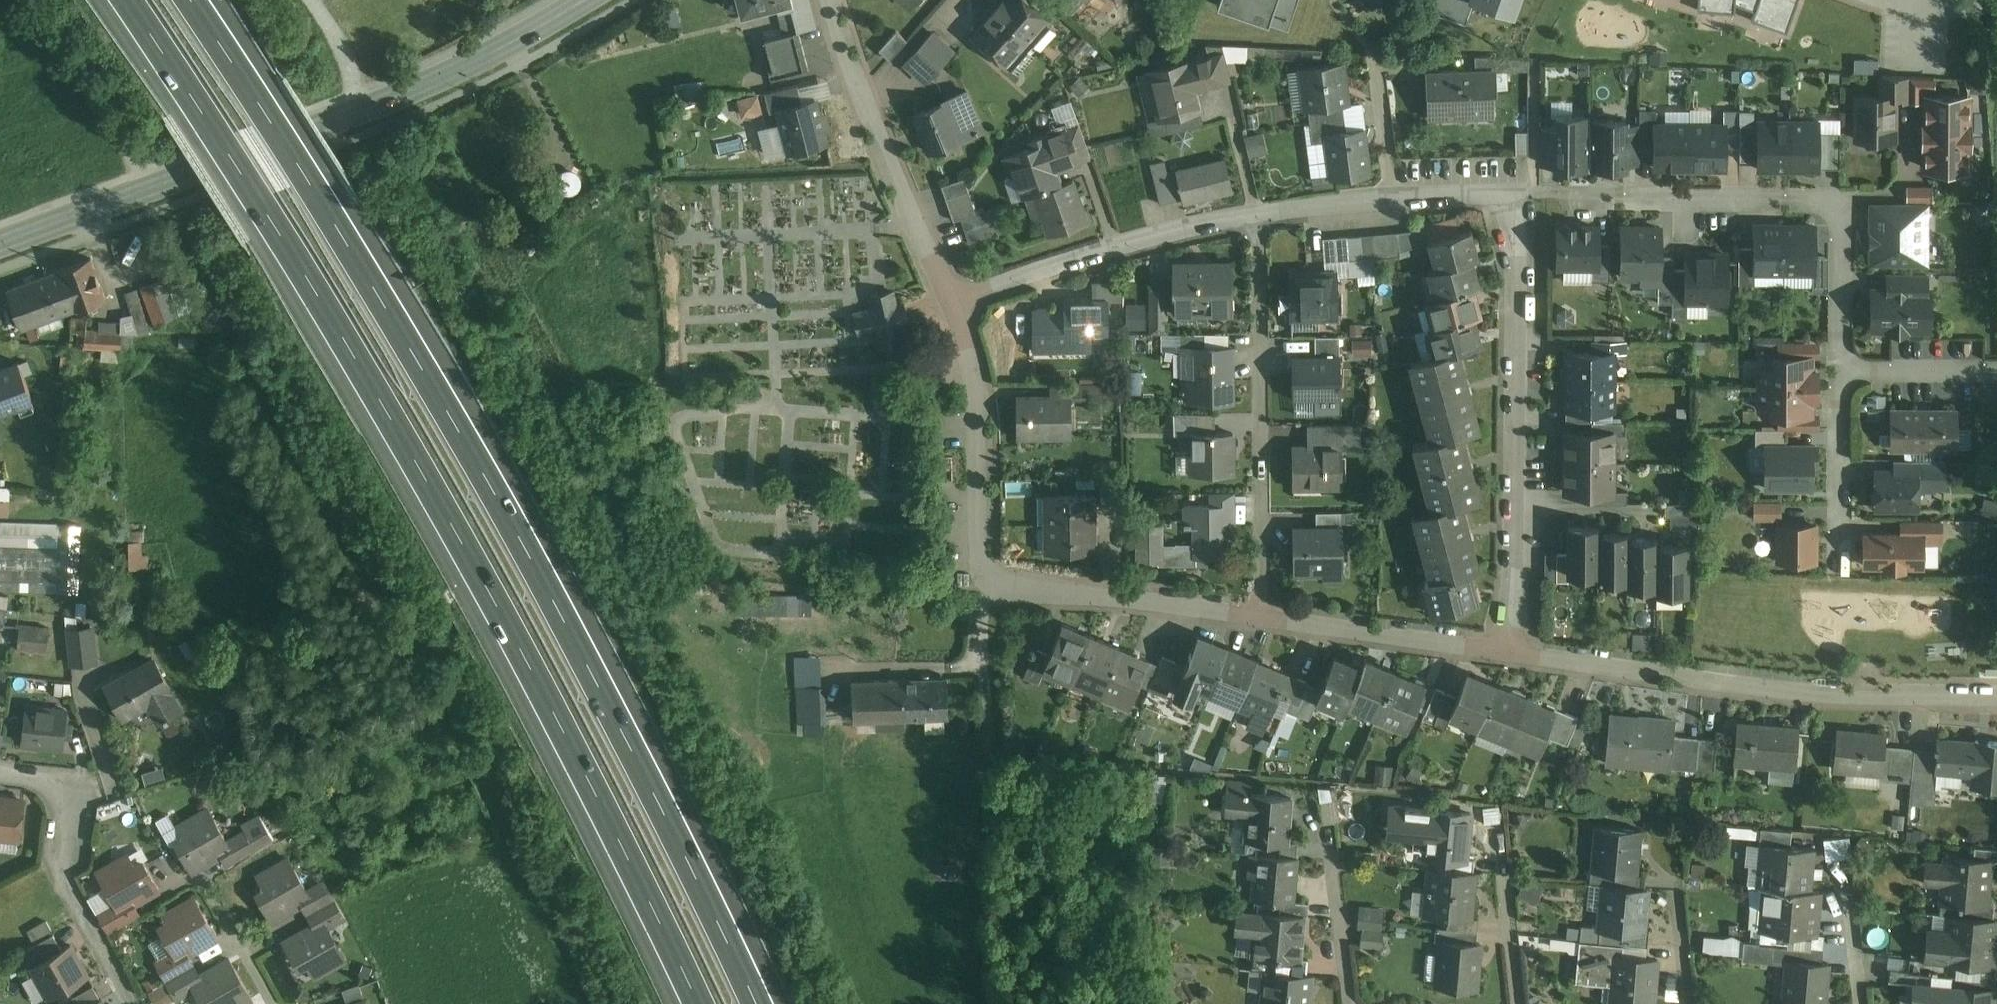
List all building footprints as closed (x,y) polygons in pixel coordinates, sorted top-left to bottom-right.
[(737,13),(743,11),(740,0),(726,0),(726,2),(726,6),(729,9),(733,12),(737,13)] [(743,11),(743,12),(789,0),(790,0),(740,0),(743,11)] [(789,0),(776,3),(778,12),(791,10),(789,0)] [(789,0),(791,10),(809,5),(808,0),(790,0),(789,0)] [(1024,0),(1003,0),(1000,3),(1001,4),(994,12),(993,11),(992,12),(1026,42),(1046,20),(1024,0)] [(1218,6),(1268,23),(1268,22),(1288,29),(1298,0),(1220,0),(1218,6)] [(1429,9),(1465,22),(1472,0),(1512,14),(1517,0),(1432,0),(1429,9)] [(1698,10),(1735,13),(1736,4),(1755,11),(1751,20),(1787,32),(1798,0),(1699,0),(1698,10)] [(809,5),(791,10),(797,32),(799,32),(815,28),(809,5)] [(791,10),(778,12),(784,36),(797,32),(791,10)] [(993,13),(985,21),(984,21),(972,34),(1006,64),(1026,42),(992,12),(993,13)] [(1046,20),(1026,42),(1034,49),(1037,46),(1040,50),(1057,31),(1047,23),(1048,22),(1046,20)] [(907,41),(896,31),(879,50),(890,60),(907,41)] [(784,36),(765,40),(775,79),(809,70),(799,32),(797,32),(784,36)] [(932,33),(921,44),(932,54),(942,42),(932,33)] [(942,42),(932,54),(941,62),(952,51),(942,42)] [(1026,42),(1006,64),(1008,66),(1009,65),(1018,74),(1035,56),(1031,52),(1034,49),(1026,42)] [(932,54),(921,44),(905,62),(925,81),(941,62),(932,54)] [(1223,46),(1205,45),(1213,78),(1229,74),(1223,46)] [(1228,45),(1228,59),(1247,60),(1248,45),(1228,45)] [(1298,106),(1296,63),(1313,62),(1312,46),(1287,47),(1289,106),(1298,106)] [(1504,58),(1475,56),(1475,71),(1495,70),(1495,72),(1504,71),(1504,58)] [(1854,56),(1854,69),(1878,70),(1879,57),(1854,56)] [(1189,62),(1148,72),(1159,118),(1164,117),(1198,109),(1201,108),(1189,62)] [(1343,63),(1300,68),(1302,87),(1305,86),(1308,107),(1305,108),(1305,109),(1308,109),(1339,105),(1348,104),(1348,102),(1346,103),(1344,84),(1346,83),(1343,63)] [(1475,71),(1427,73),(1428,117),(1460,116),(1460,110),(1491,109),(1492,115),(1493,114),(1493,90),(1496,90),(1495,72),(1495,70),(1475,71)] [(1909,76),(1881,75),(1881,97),(1894,97),(1894,100),(1909,100),(1909,76)] [(1933,77),(1909,76),(1909,100),(1921,101),(1921,89),(1933,89),(1933,77)] [(1969,78),(1934,78),(1934,91),(1969,91),(1969,78)] [(770,113),(778,111),(789,152),(796,157),(804,155),(808,148),(827,143),(816,100),(802,103),(797,85),(765,93),(770,113)] [(967,91),(945,100),(946,102),(914,115),(929,152),(983,130),(967,91)] [(735,98),(739,117),(763,112),(759,93),(735,98)] [(1881,97),(1857,97),(1857,139),(1894,139),(1894,100),(1894,97),(1881,97)] [(1967,98),(1927,98),(1926,127),(1923,127),(1923,147),(1926,147),(1926,167),(1967,168),(1967,147),(1970,147),(1970,127),(1967,127),(1967,98)] [(1339,105),(1308,109),(1309,121),(1341,117),(1339,105)] [(1198,109),(1164,117),(1168,132),(1202,124),(1198,109)] [(1626,121),(1591,121),(1591,109),(1590,109),(1590,117),(1590,167),(1625,168),(1626,162),(1626,126),(1626,121)] [(1639,126),(1626,126),(1626,162),(1640,162),(1640,145),(1640,110),(1639,126)] [(1656,110),(1640,110),(1640,145),(1655,146),(1655,124),(1656,124),(1656,110)] [(1740,110),(1724,110),(1724,124),(1725,124),(1725,146),(1740,146),(1740,124),(1740,110)] [(1342,131),(1341,117),(1309,121),(1312,142),(1328,140),(1328,135),(1326,135),(1326,133),(1342,131)] [(1590,117),(1556,117),(1556,127),(1556,163),(1556,167),(1590,167),(1590,117)] [(1790,121),(1759,121),(1759,124),(1759,160),(1759,169),(1790,169),(1790,121)] [(1818,121),(1790,121),(1790,169),(1817,169),(1818,167),(1818,132),(1818,121)] [(1656,124),(1655,124),(1655,146),(1654,168),(1690,168),(1690,124),(1656,124)] [(1724,124),(1690,124),(1690,168),(1725,168),(1725,146),(1725,124),(1724,124)] [(1759,124),(1740,124),(1740,146),(1740,160),(1759,160),(1759,124)] [(1091,158),(1079,125),(1068,129),(1079,162),(1091,158)] [(1556,127),(1540,127),(1540,163),(1556,163),(1556,127)] [(1342,131),(1326,133),(1326,135),(1328,135),(1328,140),(1331,157),(1329,158),(1332,179),(1370,174),(1364,128),(1342,131)] [(1068,129),(1055,133),(1062,153),(1070,165),(1079,162),(1068,129)] [(1528,132),(1515,132),(1516,155),(1529,155),(1528,132)] [(1840,132),(1818,132),(1818,167),(1840,168),(1840,132)] [(1062,153),(1055,133),(1045,136),(1057,169),(1070,165),(1062,153)] [(1264,133),(1244,137),(1249,157),(1268,152),(1264,133)] [(1045,136),(1032,141),(1034,147),(1003,158),(1010,177),(1015,175),(1023,197),(1034,193),(1061,184),(1057,169),(1045,136)] [(1328,140),(1312,142),(1307,142),(1311,177),(1312,177),(1314,188),(1333,185),(1332,179),(1329,158),(1331,157),(1328,140)] [(1224,158),(1176,170),(1184,202),(1232,191),(1224,158)] [(1163,160),(1150,164),(1153,176),(1166,172),(1163,160)] [(1166,172),(1153,176),(1160,203),(1174,200),(1166,172)] [(579,188),(580,184),(579,180),(576,176),(573,174),(569,173),(565,174),(562,177),(559,180),(559,184),(560,188),(562,191),(565,194),(569,194),(573,193),(577,191),(579,188)] [(964,178),(941,186),(946,198),(968,191),(964,178)] [(1061,184),(1034,193),(1049,235),(1087,222),(1073,180),(1061,184)] [(968,191),(946,198),(954,221),(961,219),(976,213),(968,191)] [(1925,207),(1873,206),(1873,221),(1925,221),(1925,207)] [(976,213),(961,219),(965,231),(989,223),(985,210),(976,213)] [(1456,220),(1426,229),(1429,241),(1432,240),(1459,233),(1456,220)] [(1925,221),(1873,221),(1873,260),(1915,261),(1916,252),(1924,252),(1925,221)] [(989,223),(965,231),(969,244),(994,236),(989,223)] [(1784,225),(1755,225),(1754,248),(1754,272),(1755,272),(1784,272),(1784,225)] [(1814,225),(1784,225),(1784,272),(1812,272),(1814,272),(1814,256),(1814,225)] [(1597,227),(1559,227),(1559,267),(1592,267),(1597,267),(1597,245),(1597,227)] [(1660,228),(1622,227),(1622,276),(1658,277),(1658,275),(1659,258),(1660,257),(1660,228)] [(1426,229),(1397,232),(1399,252),(1428,243),(1427,242),(1429,241),(1426,229)] [(1459,233),(1432,240),(1440,268),(1472,260),(1479,257),(1471,230),(1459,233)] [(1397,232),(1385,233),(1387,257),(1400,256),(1399,252),(1397,232)] [(1385,233),(1372,234),(1374,258),(1387,257),(1385,233)] [(1372,234),(1360,235),(1362,259),(1374,258),(1372,234)] [(1360,235),(1347,236),(1350,260),(1362,259),(1360,235)] [(1347,236),(1336,237),(1338,261),(1350,260),(1347,236)] [(1336,237),(1322,238),(1324,263),(1338,261),(1336,237)] [(1597,245),(1597,267),(1592,267),(1592,281),(1610,282),(1610,245),(1597,245)] [(1754,248),(1739,248),(1739,283),(1755,284),(1755,272),(1754,272),(1754,248)] [(1711,256),(1699,256),(1699,254),(1686,254),(1686,269),(1686,302),(1687,302),(1726,302),(1727,254),(1711,254),(1711,256)] [(1828,256),(1814,256),(1814,272),(1812,272),(1812,292),(1828,292),(1828,256)] [(1660,257),(1659,258),(1658,275),(1658,277),(1658,303),(1672,303),(1673,269),(1674,258),(1660,257)] [(91,258),(8,289),(23,329),(77,310),(76,309),(106,298),(91,258)] [(1440,268),(1428,271),(1435,298),(1471,288),(1479,286),(1472,260),(1440,268)] [(1209,263),(1209,267),(1174,268),(1175,306),(1207,305),(1207,313),(1231,313),(1231,263),(1209,263)] [(1673,269),(1672,303),(1672,315),(1687,315),(1687,302),(1686,302),(1686,269),(1673,269)] [(1317,272),(1317,275),(1293,275),(1292,273),(1290,273),(1291,318),(1293,318),(1293,312),(1318,312),(1318,317),(1336,317),(1336,272),(1317,272)] [(1926,273),(1888,272),(1888,290),(1926,291),(1926,273)] [(177,317),(163,279),(142,287),(156,325),(177,317)] [(1166,284),(1149,284),(1150,313),(1167,313),(1166,284)] [(1435,298),(1427,300),(1435,327),(1471,317),(1478,315),(1471,288),(1435,298)] [(192,311),(184,289),(171,294),(179,316),(192,311)] [(137,290),(125,294),(138,336),(150,333),(137,290)] [(1888,290),(1872,290),(1872,329),(1890,329),(1890,332),(1907,332),(1907,329),(1929,329),(1929,291),(1926,291),(1888,290)] [(893,291),(870,296),(873,309),(853,313),(858,335),(878,330),(882,348),(884,347),(882,340),(903,336),(901,326),(909,324),(905,305),(897,306),(893,291)] [(1065,308),(1033,309),(1034,352),(1090,351),(1090,329),(1106,329),(1106,299),(1065,300),(1065,308)] [(1167,333),(1167,313),(1150,313),(1150,333),(1167,333)] [(88,317),(73,316),(71,346),(131,350),(133,332),(122,331),(100,330),(87,329),(88,317)] [(1435,327),(1427,329),(1435,355),(1410,362),(1457,350),(1471,347),(1471,346),(1479,344),(1471,317),(1435,327)] [(122,323),(100,322),(100,330),(122,331),(122,323)] [(1205,333),(1179,333),(1179,354),(1194,354),(1194,347),(1205,347),(1205,333)] [(1315,336),(1315,355),(1292,356),(1292,398),(1340,398),(1340,355),(1339,355),(1339,336),(1315,336)] [(1372,338),(1353,339),(1354,355),(1373,353),(1372,338)] [(1624,341),(1595,341),(1594,353),(1614,353),(1624,353),(1624,341)] [(1796,341),(1780,341),(1780,357),(1796,357),(1796,341)] [(1205,347),(1194,347),(1194,354),(1194,375),(1192,375),(1193,401),(1234,401),(1234,400),(1232,400),(1232,348),(1233,348),(1233,347),(1205,347)] [(1457,350),(1410,362),(1416,384),(1421,382),(1431,418),(1425,420),(1431,441),(1461,434),(1478,430),(1457,350)] [(1594,353),(1566,353),(1566,381),(1614,381),(1614,353),(1594,353)] [(1780,357),(1773,357),(1773,366),(1759,366),(1759,385),(1816,385),(1816,371),(1811,371),(1811,357),(1796,357),(1780,357)] [(0,370),(0,409),(30,397),(31,398),(32,398),(19,362),(18,362),(18,363),(0,370)] [(1614,381),(1566,381),(1566,409),(1594,409),(1614,409),(1614,381)] [(1079,384),(1052,384),(1052,397),(1070,397),(1070,398),(1079,398),(1079,384)] [(1816,385),(1759,385),(1759,404),(1773,404),(1772,414),(1796,414),(1811,414),(1811,399),(1816,399),(1816,385)] [(757,390),(736,391),(736,401),(757,401),(757,390)] [(1884,396),(1869,396),(1869,418),(1884,419),(1884,396)] [(1052,397),(1017,397),(1017,436),(1070,436),(1070,398),(1070,397),(1052,397)] [(1594,409),(1566,409),(1566,422),(1592,422),(1594,422),(1594,409)] [(1956,412),(1892,411),(1891,447),(1955,448),(1956,412)] [(1198,413),(1173,413),(1174,434),(1191,434),(1191,433),(1197,433),(1198,413)] [(1214,433),(1214,413),(1198,413),(1197,433),(1214,433)] [(1796,414),(1780,414),(1780,429),(1786,429),(1796,429),(1796,414)] [(1594,422),(1592,422),(1592,434),(1614,434),(1614,435),(1626,435),(1626,422),(1594,422)] [(1358,424),(1309,425),(1309,446),(1341,446),(1341,447),(1358,447),(1358,424)] [(1780,429),(1755,429),(1755,447),(1766,447),(1766,445),(1785,446),(1786,429),(1780,429)] [(1197,433),(1191,433),(1191,434),(1192,473),(1233,473),(1232,433),(1214,433),(1197,433)] [(1461,434),(1431,441),(1414,445),(1414,446),(1420,445),(1423,459),(1418,460),(1427,495),(1433,494),(1436,507),(1431,509),(1431,510),(1460,504),(1460,503),(1478,499),(1461,434)] [(1592,434),(1566,434),(1565,463),(1613,463),(1614,435),(1614,434),(1592,434)] [(1785,446),(1766,445),(1766,447),(1766,470),(1764,470),(1764,486),(1766,486),(1766,487),(1811,488),(1811,464),(1815,464),(1816,446),(1785,446)] [(1341,446),(1309,446),(1309,455),(1292,456),(1293,486),(1341,486),(1341,447),(1341,446)] [(1944,460),(1914,460),(1914,472),(1935,472),(1935,474),(1944,474),(1944,460)] [(1613,463),(1565,463),(1565,492),(1591,492),(1613,492),(1613,491),(1613,463)] [(1914,472),(1876,471),(1876,491),(1871,495),(1871,502),(1876,507),(1917,508),(1917,489),(1935,489),(1935,474),(1935,472),(1914,472)] [(1613,492),(1591,492),(1591,504),(1627,504),(1627,491),(1613,491),(1613,492)] [(1233,493),(1211,493),(1211,507),(1234,506),(1233,493)] [(1095,495),(1043,496),(1043,498),(1049,498),(1049,523),(1044,523),(1044,524),(1096,524),(1095,495)] [(1780,501),(1755,501),(1755,519),(1780,519),(1780,501)] [(1460,504),(1431,510),(1414,514),(1414,516),(1420,514),(1423,528),(1418,530),(1427,565),(1432,563),(1436,577),(1431,579),(1431,580),(1469,570),(1478,568),(1460,504)] [(1693,504),(1665,504),(1665,516),(1670,517),(1693,516),(1693,504)] [(1211,507),(1185,507),(1185,522),(1184,522),(1184,525),(1191,525),(1191,524),(1194,524),(1194,545),(1194,557),(1196,557),(1225,556),(1224,524),(1233,524),(1234,506),(1211,507)] [(1341,527),(1340,512),(1316,512),(1316,527),(1341,527)] [(1693,516),(1670,517),(1670,529),(1698,529),(1698,517),(1693,516)] [(1940,520),(1903,520),(1903,534),(1922,535),(1922,541),(1940,541),(1940,520)] [(0,522),(0,590),(79,593),(82,524),(0,522)] [(1096,524),(1044,524),(1044,525),(1049,525),(1050,550),(1044,550),(1044,552),(1096,552),(1096,524)] [(1161,525),(1137,526),(1138,562),(1159,562),(1161,562),(1161,545),(1161,525)] [(1815,525),(1779,525),(1779,561),(1815,561),(1815,525)] [(1316,527),(1294,528),(1294,572),(1323,572),(1324,580),(1343,579),(1342,527),(1341,527),(1316,527)] [(1600,528),(1569,528),(1569,554),(1569,574),(1598,574),(1599,574),(1599,534),(1600,534),(1600,528)] [(1600,534),(1599,534),(1599,574),(1598,574),(1598,580),(1627,580),(1628,580),(1628,540),(1629,540),(1629,534),(1600,534)] [(1903,534),(1865,534),(1864,565),(1885,565),(1885,567),(1904,567),(1904,565),(1921,565),(1922,541),(1922,535),(1903,534)] [(1629,540),(1628,540),(1628,580),(1627,580),(1627,586),(1656,586),(1657,586),(1657,546),(1658,546),(1658,540),(1629,540)] [(1194,545),(1161,545),(1161,562),(1159,562),(1159,563),(1158,563),(1158,565),(1196,565),(1196,557),(1194,557),(1194,545)] [(1658,546),(1657,546),(1657,586),(1656,586),(1656,592),(1686,593),(1687,546),(1658,546)] [(1557,553),(1545,553),(1545,581),(1556,581),(1557,554),(1557,553)] [(1569,554),(1557,554),(1557,581),(1568,581),(1569,574),(1569,554)] [(1431,580),(1424,582),(1433,613),(1478,601),(1475,590),(1473,590),(1468,571),(1469,571),(1469,570),(1431,580)] [(814,593),(772,592),(772,600),(754,600),(754,617),(814,618),(814,593)] [(49,628),(17,624),(15,648),(47,652),(49,628)] [(1089,636),(1061,624),(1049,654),(1043,669),(1044,669),(1071,680),(1089,636)] [(93,628),(67,631),(71,664),(89,662),(87,642),(95,641),(93,628)] [(1119,648),(1089,636),(1071,680),(1101,693),(1119,648)] [(1227,648),(1197,636),(1185,666),(1179,678),(1196,685),(1211,691),(1213,687),(1211,686),(1227,648)] [(1049,654),(1035,648),(1024,677),(1039,683),(1044,669),(1043,669),(1049,654)] [(1119,648),(1101,693),(1130,705),(1138,685),(1148,660),(1119,648)] [(1227,648),(1211,686),(1213,687),(1241,698),(1256,660),(1227,648)] [(820,657),(802,658),(804,709),(822,708),(820,657)] [(1175,662),(1163,657),(1159,665),(1153,681),(1164,686),(1175,662)] [(1320,690),(1317,699),(1318,700),(1344,710),(1347,702),(1361,668),(1333,657),(1320,690)] [(1393,672),(1365,660),(1366,660),(1365,659),(1361,668),(1347,702),(1377,714),(1393,672)] [(154,660),(107,686),(124,716),(148,701),(159,721),(180,709),(169,690),(171,689),(154,660)] [(1159,665),(1148,660),(1138,685),(1149,689),(1153,681),(1159,665)] [(1285,672),(1256,660),(1239,703),(1253,708),(1248,722),(1262,728),(1263,726),(1276,695),(1285,673),(1285,672)] [(1175,662),(1164,686),(1169,688),(1176,690),(1180,679),(1179,678),(1185,666),(1175,662)] [(1413,680),(1395,673),(1395,672),(1394,671),(1393,672),(1377,714),(1407,727),(1416,704),(1425,684),(1414,679),(1413,680)] [(1285,673),(1276,695),(1288,700),(1297,678),(1285,673)] [(1486,684),(1467,677),(1468,675),(1467,674),(1457,697),(1450,715),(1451,715),(1480,727),(1497,687),(1487,683),(1486,684)] [(947,677),(852,681),(854,722),(949,717),(947,677)] [(1297,678),(1288,700),(1299,704),(1308,682),(1297,678)] [(1176,690),(1174,693),(1191,700),(1196,685),(1180,679),(1176,690)] [(1164,686),(1153,681),(1149,689),(1166,696),(1169,688),(1164,686)] [(1299,704),(1296,712),(1297,713),(1310,718),(1318,700),(1317,699),(1316,699),(1320,690),(1308,685),(1309,682),(1308,682),(1299,704)] [(1425,684),(1416,704),(1426,708),(1427,709),(1435,688),(1425,684)] [(1497,687),(1480,727),(1509,739),(1526,699),(1497,687)] [(1435,688),(1427,709),(1426,708),(1422,719),(1434,723),(1446,693),(1435,688)] [(1446,693),(1434,723),(1446,728),(1451,715),(1450,715),(1457,697),(1446,693)] [(1276,695),(1263,726),(1275,731),(1288,700),(1276,695)] [(1541,705),(1526,699),(1509,739),(1510,740),(1512,735),(1525,740),(1523,745),(1539,752),(1545,736),(1555,711),(1554,710),(1553,712),(1541,707),(1541,705)] [(1288,700),(1275,731),(1287,736),(1297,713),(1296,712),(1299,704),(1288,700)] [(66,710),(27,706),(23,744),(62,748),(66,710)] [(822,708),(804,709),(805,724),(823,723),(822,708)] [(1555,711),(1545,736),(1557,740),(1567,714),(1555,708),(1554,710),(1555,711)] [(1567,714),(1557,740),(1567,745),(1578,718),(1567,714)] [(1638,718),(1638,725),(1611,722),(1612,715),(1610,715),(1606,763),(1607,763),(1608,755),(1668,760),(1670,760),(1672,740),(1674,721),(1638,718)] [(1764,726),(1739,724),(1735,759),(1769,762),(1768,781),(1769,781),(1770,779),(1790,781),(1790,783),(1792,783),(1796,731),(1764,728),(1764,726)] [(1865,733),(1838,731),(1835,769),(1852,771),(1852,768),(1879,771),(1878,773),(1880,773),(1882,750),(1884,735),(1865,734),(1865,733)] [(1697,742),(1672,740),(1670,760),(1668,760),(1667,768),(1696,771),(1699,738),(1697,738),(1697,742)] [(1717,740),(1699,738),(1696,771),(1714,772),(1717,740)] [(1937,740),(1936,754),(1935,764),(1938,764),(1937,771),(1961,773),(1973,774),(1972,786),(1996,788),(1996,742),(1976,740),(1976,743),(1937,740)] [(1898,751),(1882,750),(1880,773),(1878,773),(1878,780),(1895,781),(1898,751)] [(1913,752),(1898,751),(1895,781),(1910,782),(1913,752)] [(1936,754),(1913,752),(1910,782),(1925,784),(1936,785),(1936,782),(1937,771),(1938,764),(1935,764),(1936,754)] [(1380,764),(1380,782),(1396,782),(1397,764),(1380,764)] [(1961,773),(1937,771),(1936,782),(1957,784),(1960,782),(1961,773)] [(1854,773),(1853,782),(1875,782),(1875,774),(1854,773)] [(1252,783),(1227,781),(1227,792),(1250,795),(1250,794),(1251,794),(1252,783)] [(1925,784),(1910,782),(1908,804),(1923,805),(1925,784)] [(1330,790),(1318,789),(1320,801),(1331,799),(1330,790)] [(1250,795),(1227,792),(1225,813),(1249,816),(1250,795)] [(1251,794),(1250,794),(1249,816),(1247,840),(1287,844),(1287,842),(1291,798),(1251,794)] [(1413,797),(1380,794),(1379,812),(1412,815),(1413,797)] [(0,798),(0,836),(19,838),(24,801),(0,798)] [(1331,799),(1320,801),(1323,824),(1334,822),(1331,799)] [(209,808),(178,826),(192,851),(183,856),(192,871),(221,855),(249,839),(244,830),(227,840),(209,808)] [(1470,814),(1429,810),(1425,852),(1437,854),(1437,857),(1450,858),(1466,860),(1466,858),(1470,814)] [(1249,816),(1225,813),(1221,813),(1220,827),(1235,829),(1233,851),(1238,852),(1238,851),(1246,852),(1247,840),(1249,816)] [(1642,830),(1594,825),(1593,845),(1598,845),(1596,870),(1590,869),(1590,870),(1638,875),(1638,874),(1642,830)] [(1792,831),(1761,828),(1759,844),(1788,846),(1789,832),(1791,832),(1792,831)] [(249,839),(221,855),(227,866),(255,850),(249,839)] [(1287,844),(1247,840),(1246,852),(1251,853),(1296,857),(1298,843),(1287,842),(1287,844)] [(1788,846),(1759,844),(1756,885),(1764,886),(1811,890),(1811,889),(1810,888),(1813,868),(1814,868),(1816,849),(1788,846)] [(1974,847),(1973,859),(1991,861),(1996,862),(1996,861),(1996,849),(1974,847)] [(1296,857),(1251,853),(1249,875),(1255,876),(1253,899),(1254,899),(1285,902),(1293,903),(1293,901),(1297,857),(1296,857)] [(128,854),(97,871),(115,903),(98,913),(103,921),(134,904),(159,889),(143,860),(134,865),(128,854)] [(1450,858),(1437,857),(1435,869),(1449,871),(1450,858)] [(1973,859),(1944,857),(1944,863),(1926,861),(1924,883),(1942,885),(1939,915),(1949,916),(1992,919),(1993,905),(1987,905),(1987,904),(1984,904),(1986,879),(1989,880),(1991,861),(1973,859)] [(289,858),(258,876),(272,900),(263,905),(272,921),(301,904),(329,888),(324,880),(307,890),(289,858)] [(1466,860),(1450,858),(1449,871),(1472,873),(1474,859),(1466,858),(1466,860)] [(1435,869),(1429,869),(1427,889),(1429,889),(1426,915),(1448,917),(1470,919),(1470,918),(1474,873),(1449,871),(1435,869)] [(1638,874),(1638,875),(1590,870),(1589,883),(1608,885),(1645,888),(1646,875),(1638,874)] [(1645,888),(1608,885),(1605,910),(1601,909),(1600,928),(1615,930),(1643,932),(1643,931),(1647,888),(1645,888)] [(1811,890),(1764,886),(1762,911),(1768,912),(1767,929),(1760,928),(1760,930),(1798,934),(1813,935),(1813,933),(1815,909),(1818,909),(1820,891),(1811,890)] [(329,888),(301,904),(307,914),(335,899),(332,893),(329,888)] [(195,897),(164,915),(169,924),(160,929),(173,951),(156,961),(161,970),(188,954),(218,937),(195,897)] [(335,899),(307,914),(313,925),(341,909),(335,899)] [(1285,902),(1254,899),(1253,911),(1284,914),(1285,902)] [(1309,903),(1293,901),(1293,903),(1285,902),(1284,914),(1303,916),(1308,916),(1309,903)] [(134,904),(103,921),(109,932),(140,914),(134,904)] [(313,925),(283,942),(292,957),(301,952),(315,977),(346,959),(328,928),(346,917),(341,909),(313,925)] [(1253,911),(1238,910),(1236,929),(1255,931),(1252,968),(1257,968),(1258,954),(1299,958),(1303,916),(1253,911)] [(1992,919),(1949,916),(1948,933),(1948,934),(1953,934),(1950,960),(1945,960),(1945,961),(1991,965),(1991,964),(1993,939),(1990,939),(1992,919)] [(1470,919),(1448,917),(1446,928),(1477,931),(1478,918),(1470,918),(1470,919)] [(35,938),(57,928),(52,919),(31,929),(35,938)] [(1385,923),(1358,920),(1357,943),(1383,944),(1385,923)] [(1446,928),(1436,927),(1434,941),(1440,941),(1440,940),(1476,943),(1477,931),(1446,928)] [(1643,932),(1615,930),(1614,943),(1623,944),(1647,946),(1649,931),(1643,931),(1643,932)] [(1798,934),(1760,930),(1759,943),(1773,944),(1797,946),(1798,934)] [(1948,933),(1927,931),(1927,933),(1930,933),(1928,957),(1925,957),(1925,958),(1925,959),(1932,960),(1945,961),(1945,960),(1950,960),(1953,934),(1948,934),(1948,933)] [(54,933),(24,950),(31,961),(33,966),(62,949),(54,933)] [(1813,935),(1798,934),(1797,946),(1823,948),(1824,934),(1813,933),(1813,935)] [(1476,943),(1440,940),(1440,941),(1436,986),(1476,989),(1480,943),(1476,943)] [(1614,943),(1579,940),(1578,953),(1585,954),(1622,957),(1622,956),(1623,944),(1614,943)] [(1773,944),(1759,943),(1744,941),(1742,956),(1772,959),(1773,944)] [(62,949),(33,966),(36,972),(50,995),(88,974),(71,944),(62,949)] [(1797,946),(1773,944),(1772,959),(1787,960),(1787,959),(1822,962),(1823,948),(1797,946)] [(188,954),(161,970),(166,980),(194,964),(188,954)] [(1299,958),(1258,954),(1257,968),(1252,968),(1252,969),(1307,974),(1308,959),(1299,958)] [(1622,956),(1622,957),(1585,954),(1583,977),(1613,980),(1612,984),(1619,985),(1617,1002),(1639,1003),(1653,1003),(1656,960),(1622,956)] [(1925,958),(1909,956),(1907,970),(1931,972),(1932,960),(1925,959),(1925,958)] [(229,958),(200,975),(172,991),(177,999),(194,989),(198,996),(207,991),(214,1003),(242,1003),(252,998),(229,958)] [(1787,959),(1787,960),(1783,1003),(1824,1003),(1828,963),(1822,962),(1787,959)] [(1991,965),(1945,961),(1932,960),(1931,972),(1932,972),(1994,978),(1995,964),(1991,964),(1991,965)] [(31,961),(26,964),(32,974),(36,972),(33,966),(31,961)] [(200,975),(194,964),(166,980),(172,991),(200,975)] [(1907,970),(1889,968),(1888,980),(1888,981),(1914,984),(1914,983),(1931,984),(1932,972),(1931,972),(1907,970)] [(1265,971),(1262,1003),(1309,1003),(1311,975),(1307,974),(1265,971)] [(1994,978),(1932,972),(1931,984),(1952,986),(1994,990),(1995,978),(1994,978)] [(1914,983),(1914,984),(1912,1003),(1951,1003),(1952,986),(1931,984),(1914,983)] [(1952,986),(1951,1003),(1993,1003),(1994,990),(1952,986)] [(58,1003),(83,1003),(77,994),(58,1003)]
